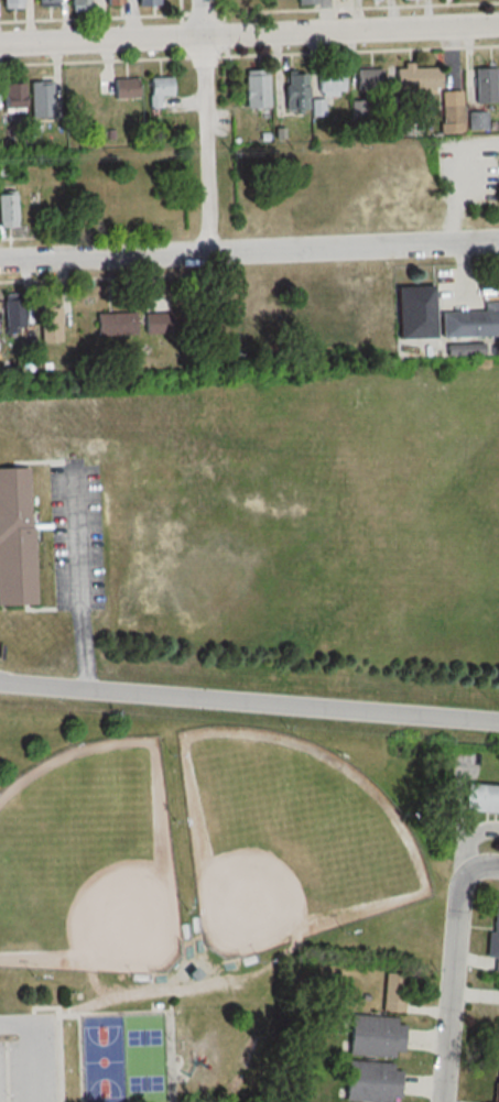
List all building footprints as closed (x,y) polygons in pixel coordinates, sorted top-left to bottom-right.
[(0,8),(19,8),(19,0),(0,0),(0,8)] [(68,11),(90,11),(90,0),(68,0),(68,11)] [(113,99),(138,99),(138,80),(113,80),(113,99)] [(52,82),(29,82),(29,118),(52,118),(52,82)] [(0,84),(0,113),(22,113),(22,84),(0,84)] [(15,194),(0,194),(0,228),(15,228),(15,194)] [(22,293),(4,294),(4,332),(23,332),(22,293)] [(479,309),(439,310),(440,336),(498,335),(498,302),(479,303),(479,309)] [(39,304),(39,341),(60,341),(60,304),(39,304)] [(134,313),(94,313),(94,336),(134,336),(134,313)] [(462,782),(460,810),(498,812),(498,784),(462,782)] [(498,972),(498,907),(487,907),(485,956),(491,956),(490,972),(498,972)] [(394,1056),(396,1017),(347,1014),(345,1054),(394,1056)] [(342,1100),(395,1101),(396,1064),(344,1062),(342,1100)]
